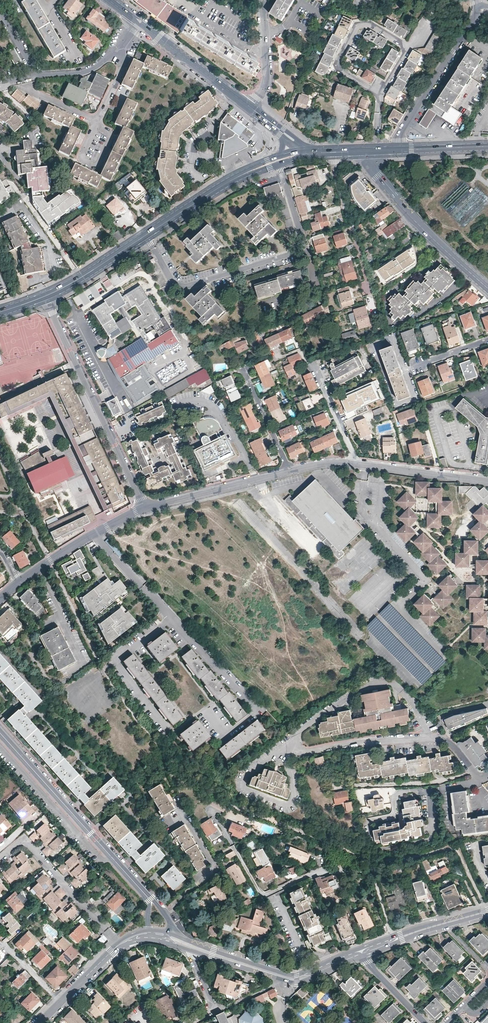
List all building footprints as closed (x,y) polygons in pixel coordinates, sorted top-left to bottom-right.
[(35,0),(26,0),(21,3),(53,58),(65,51),(35,0)] [(77,0),(69,0),(62,8),(68,12),(66,15),(71,18),(82,4),(77,0)] [(183,12),(164,0),(138,0),(140,2),(150,9),(155,13),(161,17),(166,21),(170,24),(174,27),(183,12)] [(271,13),(282,20),(286,14),(287,13),(295,0),(279,0),(271,13)] [(102,21),(103,19),(104,19),(98,14),(93,10),(86,19),(104,32),(109,26),(104,23),(102,21)] [(179,28),(186,16),(187,14),(183,12),(174,27),(174,28),(177,29),(178,30),(179,28)] [(198,23),(186,16),(179,28),(250,70),(249,71),(248,70),(247,71),(254,75),(254,74),(258,66),(259,67),(259,66),(254,63),(257,59),(248,53),(231,43),(213,33),(198,23)] [(344,17),(339,26),(347,30),(348,30),(349,28),(350,26),(349,25),(351,20),(344,17)] [(387,27),(386,28),(389,30),(394,32),(398,25),(388,19),(385,25),(386,26),(387,27)] [(407,31),(398,25),(394,32),(398,35),(401,37),(402,35),(403,36),(404,37),(407,31)] [(347,30),(339,26),(335,35),(342,39),(344,40),(345,37),(346,35),(344,34),(347,30)] [(297,35),(289,30),(286,36),(293,40),(297,35)] [(364,37),(373,42),(377,37),(378,35),(374,32),(370,30),(369,32),(368,31),(367,31),(364,37)] [(99,41),(86,32),(81,39),(86,42),(84,44),(92,50),(99,41)] [(335,35),(333,34),(329,44),(338,48),(340,43),(342,39),(335,35)] [(383,48),(387,40),(383,38),(380,36),(379,37),(378,37),(377,37),(373,42),(383,48)] [(338,48),(329,44),(324,53),(331,57),(333,58),(336,52),(338,48)] [(7,51),(14,64),(20,60),(13,48),(7,51)] [(359,52),(355,50),(351,48),(349,51),(346,57),(354,61),(359,52)] [(429,57),(431,52),(425,48),(419,48),(418,51),(429,57)] [(397,54),(398,53),(392,49),(386,58),(394,63),(398,56),(397,55),(397,54)] [(408,59),(416,64),(422,55),(414,50),(411,54),(408,59)] [(482,59),(470,51),(457,69),(458,69),(457,71),(443,92),(435,105),(432,104),(431,106),(419,124),(426,129),(436,114),(454,125),(462,114),(468,118),(482,93),(481,92),(485,86),(470,77),(482,59)] [(323,58),(321,63),(329,67),(331,65),(332,63),(331,62),(329,61),(331,57),(324,53),(322,58),(323,58)] [(132,89),(136,79),(138,80),(140,76),(138,75),(142,67),(167,78),(171,68),(161,64),(156,61),(147,57),(143,65),(132,60),(121,84),(132,89)] [(394,63),(386,58),(381,68),(387,71),(387,70),(388,69),(389,70),(394,63)] [(412,74),(418,65),(416,64),(408,59),(407,61),(406,63),(407,63),(404,69),(411,73),(412,74)] [(321,63),(316,72),(325,76),(328,70),(329,67),(321,63)] [(398,78),(406,82),(411,73),(404,69),(403,68),(400,72),(397,77),(398,78)] [(365,72),(360,69),(357,75),(362,78),(365,72)] [(370,83),(376,74),(370,70),(369,70),(367,69),(365,72),(362,78),(370,83)] [(100,99),(109,80),(96,74),(92,84),(86,81),(86,80),(83,78),(80,79),(79,82),(80,83),(78,89),(68,84),(62,97),(81,105),(84,99),(86,99),(88,95),(93,97),(94,96),(100,99)] [(393,87),(400,91),(401,92),(407,83),(406,82),(398,78),(396,82),(393,87)] [(334,98),(349,103),(353,89),(351,88),(350,87),(350,88),(338,84),(334,98)] [(386,95),(395,100),(400,91),(393,87),(392,86),(389,90),(386,95)] [(16,89),(11,94),(20,103),(22,100),(25,97),(16,89)] [(185,187),(177,177),(174,166),(177,139),(182,132),(217,105),(215,102),(214,102),(210,96),(210,95),(207,91),(198,98),(199,101),(194,105),(192,103),(183,109),(183,110),(180,113),(180,112),(168,121),(168,123),(163,132),(161,132),(159,143),(160,144),(158,157),(157,158),(156,169),(158,169),(160,180),(159,181),(171,197),(175,194),(174,193),(180,189),(181,190),(185,187)] [(25,97),(22,100),(34,111),(40,104),(28,94),(25,97)] [(295,109),(305,112),(310,98),(306,97),(307,95),(303,94),(302,95),(300,95),(295,109)] [(385,99),(392,104),(395,100),(386,95),(385,99)] [(369,101),(367,100),(368,99),(362,97),(356,113),(352,111),(350,117),(354,119),(355,117),(364,120),(367,113),(368,111),(366,110),(368,105),(369,101)] [(128,143),(133,132),(125,128),(130,118),(131,118),(133,115),(132,114),(137,104),(126,98),(115,124),(123,127),(100,176),(75,164),(70,174),(81,180),(81,181),(84,183),(85,182),(97,187),(101,177),(110,181),(115,170),(116,171),(118,168),(116,168),(126,146),(128,146),(129,144),(128,143)] [(4,123),(5,124),(6,124),(13,132),(23,124),(21,122),(22,121),(21,119),(20,120),(15,114),(11,117),(11,116),(13,113),(12,112),(11,112),(5,108),(2,106),(3,105),(0,104),(0,120),(4,123)] [(80,132),(70,127),(74,118),(48,106),(43,116),(55,121),(54,123),(58,124),(59,123),(69,128),(65,137),(63,136),(62,140),(64,141),(59,151),(69,156),(80,132)] [(389,135),(391,136),(397,126),(404,115),(394,109),(391,115),(388,120),(387,122),(383,138),(387,139),(389,135)] [(220,123),(217,141),(221,141),(219,155),(224,155),(235,150),(246,145),(254,134),(234,119),(227,114),(220,123)] [(32,143),(32,140),(23,141),(24,150),(33,149),(32,143)] [(37,149),(35,149),(33,149),(24,150),(16,151),(17,156),(17,161),(18,170),(25,169),(25,174),(27,173),(28,183),(32,183),(32,187),(32,192),(43,191),(48,190),(47,186),(49,185),(48,176),(46,177),(46,172),(48,172),(47,167),(40,167),(39,168),(37,149)] [(314,174),(313,171),(308,172),(309,175),(307,175),(307,177),(297,180),(299,187),(302,186),(303,189),(317,184),(317,183),(314,174)] [(379,200),(359,177),(353,182),(352,185),(352,188),(352,194),(355,201),(356,203),(364,212),(368,209),(379,200)] [(10,196),(11,198),(11,199),(18,194),(13,187),(11,186),(7,189),(3,182),(1,179),(0,180),(0,203),(10,196)] [(11,186),(7,179),(3,182),(7,189),(11,186)] [(112,187),(117,191),(122,187),(120,186),(124,183),(121,180),(112,187)] [(132,202),(146,192),(136,180),(126,188),(127,190),(124,192),(132,202)] [(297,239),(291,219),(284,197),(280,185),(264,190),(268,202),(277,199),(280,208),(284,221),(291,241),(297,239)] [(77,208),(82,204),(83,205),(85,204),(75,189),(67,188),(49,200),(45,204),(44,202),(39,196),(37,195),(35,196),(34,197),(33,198),(33,202),(38,209),(39,207),(43,212),(41,213),(49,225),(60,217),(61,219),(68,214),(67,213),(76,206),(77,208)] [(303,194),(300,189),(298,189),(298,188),(293,190),(295,196),(296,199),(299,209),(301,215),(306,213),(308,212),(309,212),(306,202),(309,201),(310,201),(308,195),(304,196),(304,195),(303,196),(303,195),(303,194)] [(44,202),(43,191),(32,192),(33,198),(34,197),(35,196),(37,195),(39,196),(44,202)] [(6,202),(5,201),(11,198),(10,196),(0,203),(0,206),(6,202)] [(92,201),(97,205),(99,204),(101,206),(105,202),(100,197),(95,200),(95,199),(92,201)] [(125,209),(116,198),(106,205),(114,215),(120,210),(121,212),(125,209)] [(394,208),(390,204),(374,215),(376,219),(377,218),(376,216),(379,214),(382,219),(390,214),(396,210),(394,208)] [(278,230),(270,222),(262,213),(265,210),(260,205),(248,217),(245,213),(239,219),(249,229),(255,236),(252,239),(256,244),(268,233),(271,236),(278,230)] [(68,214),(77,208),(76,206),(67,213),(68,214)] [(400,216),(396,211),(391,215),(394,221),(400,216)] [(330,226),(327,216),(323,217),(321,212),(315,214),(316,218),(315,219),(316,221),(311,223),(314,231),(322,229),(322,228),(330,226)] [(95,226),(86,214),(82,217),(81,215),(68,224),(71,229),(69,230),(73,236),(79,231),(82,235),(95,226)] [(31,248),(16,216),(3,222),(15,249),(21,246),(26,274),(42,271),(38,247),(31,248)] [(50,227),(61,219),(60,217),(49,225),(50,227)] [(386,228),(378,233),(380,235),(384,232),(387,237),(405,224),(400,218),(386,228)] [(197,263),(215,246),(218,249),(223,245),(212,233),(215,231),(209,224),(192,241),(189,238),(184,243),(194,254),(191,257),(197,263)] [(375,230),(378,234),(378,233),(386,228),(384,224),(375,230)] [(343,245),(348,244),(345,233),(344,233),(342,230),(332,233),(332,234),(337,248),(343,246),(343,245)] [(119,231),(112,233),(115,240),(122,238),(119,231)] [(328,249),(323,233),(313,236),(318,253),(328,249)] [(404,245),(409,241),(416,237),(410,233),(406,236),(407,237),(401,241),(404,245)] [(415,248),(414,246),(413,245),(374,270),(384,285),(417,263),(417,260),(417,257),(417,253),(416,251),(415,249),(415,248)] [(357,277),(351,256),(341,259),(342,263),(338,264),(343,282),(348,281),(357,277)] [(432,291),(434,288),(439,292),(441,290),(443,292),(455,280),(452,278),(453,277),(440,265),(435,269),(431,272),(430,271),(425,277),(426,278),(421,283),(418,280),(416,282),(414,280),(405,290),(407,292),(403,296),(399,293),(397,295),(395,293),(389,300),(390,302),(389,304),(391,306),(389,308),(391,310),(390,312),(393,314),(391,316),(394,319),(397,316),(400,318),(403,315),(405,316),(408,313),(408,314),(412,311),(410,309),(412,307),(410,305),(413,303),(414,304),(419,300),(424,304),(434,294),(432,291)] [(117,282),(136,275),(133,268),(114,275),(117,282)] [(282,291),(281,289),(304,282),(301,270),(278,277),(279,279),(255,286),(259,298),(282,291)] [(107,290),(113,287),(109,279),(103,283),(107,290)] [(161,336),(151,342),(144,330),(162,319),(141,285),(122,296),(119,290),(104,299),(106,302),(94,310),(110,336),(109,341),(110,343),(108,345),(107,350),(104,349),(103,349),(100,349),(98,350),(98,351),(99,354),(100,356),(103,358),(104,356),(107,358),(109,359),(121,378),(124,376),(129,385),(126,387),(136,403),(159,389),(156,383),(151,386),(148,381),(153,378),(147,370),(149,369),(146,363),(179,342),(170,329),(169,329),(168,328),(160,333),(161,336)] [(208,293),(211,290),(207,285),(202,290),(195,296),(192,293),(186,299),(202,316),(199,319),(204,324),(215,314),(219,317),(225,311),(208,293)] [(349,285),(337,289),(341,302),(342,306),(354,303),(349,285)] [(469,291),(466,289),(457,297),(460,301),(461,301),(463,298),(466,300),(472,305),(479,297),(475,293),(474,294),(470,290),(469,291)] [(330,312),(327,303),(303,316),(307,324),(330,312)] [(354,310),(350,312),(351,314),(355,313),(358,324),(360,328),(371,324),(368,316),(365,306),(354,310)] [(476,325),(471,312),(461,316),(465,329),(476,325)] [(452,327),(450,322),(442,324),(450,345),(460,341),(455,326),(452,327)] [(427,344),(439,340),(433,325),(422,329),(427,344)] [(282,342),(298,335),(294,327),(285,331),(284,329),(282,330),(283,332),(279,333),(282,342)] [(408,352),(417,348),(419,347),(417,340),(413,329),(402,333),(408,352)] [(356,330),(342,335),(345,342),(358,338),(356,330)] [(260,337),(256,331),(252,332),(254,339),(257,340),(260,347),(264,345),(263,344),(260,337)] [(282,342),(279,333),(265,340),(269,348),(282,342)] [(241,341),(238,342),(237,342),(234,337),(231,338),(232,340),(220,346),(223,351),(235,345),(236,347),(239,353),(250,347),(246,340),(241,341)] [(411,396),(392,346),(380,350),(396,394),(399,401),(411,396)] [(487,365),(487,348),(478,352),(484,367),(487,365)] [(293,367),(302,362),(298,354),(288,358),(289,361),(288,362),(283,364),(289,376),(295,373),(293,367)] [(355,359),(336,369),(336,368),(335,366),(335,365),(334,365),(334,364),(333,361),(329,363),(330,365),(328,367),(331,372),(332,372),(335,378),(331,380),(335,389),(367,372),(359,357),(355,359)] [(477,376),(470,357),(463,358),(464,364),(461,365),(467,379),(477,376)] [(354,358),(336,368),(336,369),(355,359),(354,358)] [(260,377),(270,373),(268,368),(271,366),(268,360),(255,365),(260,377)] [(450,379),(455,378),(451,367),(449,368),(447,363),(438,366),(444,383),(450,380),(450,379)] [(205,368),(164,390),(169,398),(191,386),(191,385),(196,383),(198,386),(211,378),(205,368)] [(38,374),(33,377),(34,380),(40,377),(43,375),(41,371),(38,373),(38,374)] [(275,385),(270,373),(260,377),(266,389),(275,385)] [(317,387),(311,373),(309,374),(304,376),(310,391),(317,387)] [(79,404),(64,375),(51,381),(57,394),(52,396),(106,507),(110,504),(112,508),(113,511),(115,514),(128,506),(125,500),(128,498),(121,485),(119,487),(105,459),(91,430),(89,432),(76,406),(79,404)] [(224,375),(213,380),(215,383),(222,380),(227,391),(236,386),(231,375),(225,378),(224,375)] [(434,392),(428,378),(418,382),(424,396),(434,392)] [(207,395),(214,391),(210,385),(203,389),(207,395)] [(33,386),(10,398),(3,401),(4,404),(9,413),(39,398),(35,389),(33,386)] [(236,386),(227,391),(232,401),(241,398),(236,386)] [(357,392),(355,387),(344,392),(346,397),(344,397),(347,403),(348,403),(351,408),(365,402),(360,391),(357,392)] [(47,395),(49,397),(103,512),(107,510),(106,507),(52,396),(51,393),(47,395)] [(308,394),(293,398),(294,400),(295,400),(300,411),(301,412),(314,406),(308,394)] [(9,413),(5,415),(6,417),(7,418),(49,397),(47,395),(39,398),(9,413)] [(271,412),(281,407),(278,400),(276,395),(266,399),(271,412)] [(110,400),(106,402),(109,409),(110,408),(114,415),(122,411),(116,399),(115,400),(113,398),(113,397),(109,399),(110,400)] [(487,417),(467,400),(464,398),(456,407),(479,427),(481,433),(478,448),(476,462),(487,465),(487,417)] [(163,404),(162,400),(158,402),(159,404),(160,406),(154,408),(153,407),(152,405),(145,408),(146,410),(147,412),(141,414),(140,413),(140,412),(135,414),(137,419),(138,418),(139,420),(140,421),(142,422),(143,422),(144,421),(144,422),(147,422),(148,421),(150,419),(151,421),(158,418),(157,416),(159,416),(161,415),(163,413),(164,415),(168,413),(166,411),(163,404)] [(9,413),(4,404),(1,405),(5,415),(9,413)] [(89,432),(91,430),(79,404),(76,406),(89,432)] [(240,408),(245,420),(254,416),(251,409),(252,408),(250,404),(240,408)] [(284,414),(281,407),(271,412),(276,423),(286,419),(284,414)] [(375,416),(383,413),(381,410),(383,409),(382,407),(373,411),(375,416)] [(413,408),(397,414),(401,424),(406,422),(407,425),(418,421),(413,408)] [(329,424),(323,410),(312,414),(317,425),(321,424),(322,427),(329,424)] [(254,416),(245,420),(251,432),(261,427),(258,422),(257,422),(254,416)] [(214,419),(211,418),(208,418),(205,419),(204,417),(194,423),(205,445),(196,450),(205,469),(224,460),(222,458),(227,455),(228,458),(236,454),(226,435),(221,437),(219,432),(222,430),(219,423),(217,421),(214,419)] [(370,434),(371,434),(365,418),(356,422),(362,438),(363,437),(370,434)] [(298,434),(294,425),(279,431),(283,440),(298,434)] [(326,435),(325,431),(320,433),(322,437),(327,447),(338,441),(334,432),(326,435)] [(184,458),(173,434),(155,442),(159,450),(160,453),(163,451),(162,448),(166,446),(167,448),(168,451),(166,452),(170,461),(172,460),(173,463),(175,462),(179,471),(177,471),(174,473),(175,474),(179,483),(184,481),(183,480),(184,481),(186,481),(188,480),(188,479),(189,478),(190,478),(194,476),(190,468),(189,469),(184,458)] [(150,454),(146,447),(143,449),(140,443),(143,441),(141,437),(136,439),(137,440),(135,441),(133,442),(133,444),(133,445),(133,446),(133,447),(133,448),(133,449),(134,450),(134,451),(135,451),(136,452),(133,453),(137,460),(139,459),(138,460),(138,461),(139,462),(139,463),(140,464),(141,465),(140,466),(141,469),(144,468),(144,470),(144,471),(145,472),(146,473),(147,474),(147,475),(148,474),(154,472),(155,471),(154,468),(152,465),(154,464),(152,460),(149,462),(146,456),(147,455),(150,454)] [(327,447),(322,437),(310,443),(315,452),(326,447),(327,447)] [(266,450),(261,438),(250,443),(256,454),(265,450),(266,450)] [(394,442),(393,438),(383,438),(383,453),(395,453),(395,442),(394,442)] [(299,443),(287,448),(292,458),(297,456),(297,457),(304,454),(309,452),(304,441),(299,443)] [(431,454),(428,442),(421,443),(420,442),(409,445),(412,456),(423,453),(423,451),(424,451),(425,455),(431,454)] [(265,450),(256,454),(261,466),(271,461),(269,456),(268,456),(265,450)] [(52,455),(50,451),(42,456),(44,459),(46,458),(48,457),(52,455)] [(59,460),(51,463),(49,465),(47,465),(44,459),(42,456),(40,452),(20,464),(27,475),(26,475),(36,495),(40,493),(42,496),(62,486),(61,483),(69,479),(59,460)] [(75,476),(66,456),(59,460),(69,479),(75,476)] [(447,467),(444,458),(443,458),(439,459),(441,466),(447,467)] [(170,465),(167,466),(167,465),(164,465),(162,466),(160,468),(160,469),(161,471),(155,474),(154,472),(148,474),(150,478),(149,478),(150,481),(154,482),(155,483),(155,485),(159,483),(158,481),(159,481),(160,481),(160,482),(161,481),(162,481),(163,481),(164,480),(165,479),(165,478),(166,480),(173,477),(172,476),(175,474),(174,473),(173,469),(172,468),(170,465)] [(365,528),(356,518),(353,521),(314,479),(292,500),(340,551),(365,528)] [(442,501),(442,488),(430,488),(430,482),(417,482),(417,495),(429,495),(429,501),(436,501),(436,507),(439,507),(439,509),(439,513),(428,513),(428,526),(441,526),(441,514),(452,514),(452,501),(442,501)] [(484,486),(480,490),(476,486),(459,486),(459,493),(466,493),(471,499),(472,498),(481,507),(474,514),(481,521),(471,529),(480,539),(487,531),(487,528),(483,523),(487,519),(487,510),(484,505),(487,502),(487,504),(487,491),(484,486)] [(416,532),(409,526),(418,517),(409,508),(416,501),(407,492),(398,501),(407,510),(400,517),(406,523),(397,532),(407,541),(416,532)] [(97,521),(90,506),(64,518),(67,525),(86,516),(89,523),(90,525),(97,521)] [(67,525),(64,518),(47,526),(50,533),(53,540),(61,537),(89,523),(86,516),(67,525)] [(89,523),(61,537),(62,539),(83,529),(83,528),(90,525),(89,523)] [(19,541),(9,531),(2,538),(7,545),(8,544),(11,548),(19,541)] [(440,553),(431,543),(433,542),(424,532),(415,541),(424,550),(422,552),(431,562),(429,564),(437,573),(447,564),(438,555),(440,553)] [(478,553),(478,540),(465,540),(465,546),(463,546),(462,553),(456,553),(456,566),(469,566),(469,553),(478,553)] [(86,570),(81,560),(84,558),(80,550),(73,554),(77,560),(72,562),(72,560),(62,566),(66,574),(69,572),(74,569),(76,572),(77,575),(86,570)] [(29,564),(22,551),(13,556),(20,568),(29,564)] [(477,560),(477,573),(487,573),(487,560),(477,560)] [(108,587),(97,567),(91,571),(95,580),(100,582),(80,597),(93,617),(116,598),(120,602),(124,599),(123,596),(126,595),(119,582),(108,587)] [(88,572),(82,575),(85,581),(91,578),(88,572)] [(453,599),(448,594),(457,585),(448,576),(439,585),(443,590),(434,598),(443,608),(453,599)] [(487,624),(487,611),(485,611),(485,605),(483,605),(483,598),(480,598),(480,585),(467,585),(467,598),(471,598),(470,611),(474,611),(474,624),(487,624)] [(42,606),(37,601),(38,600),(28,589),(20,597),(35,613),(42,606)] [(437,608),(424,595),(415,604),(424,613),(421,616),(430,625),(439,616),(434,611),(437,608)] [(16,627),(19,630),(23,626),(21,623),(14,616),(16,614),(9,608),(0,616),(0,633),(1,634),(12,623),(16,627)] [(124,615),(119,609),(97,625),(109,643),(133,625),(131,622),(133,620),(126,612),(124,615)] [(160,622),(156,616),(152,619),(156,625),(160,622)] [(14,629),(16,627),(12,623),(1,634),(3,636),(12,627),(14,629)] [(66,645),(58,628),(40,636),(58,671),(75,662),(66,645)] [(487,648),(487,635),(485,635),(485,628),(472,628),(472,641),(485,641),(485,648),(487,648)] [(168,656),(177,649),(164,633),(146,647),(159,663),(168,656)] [(227,693),(210,671),(208,672),(191,650),(181,657),(197,678),(198,680),(200,679),(204,684),(217,701),(218,700),(235,723),(246,715),(229,692),(227,693)] [(180,716),(171,704),(167,699),(158,688),(150,677),(133,654),(123,662),(135,677),(144,689),(172,726),(182,718),(180,716)] [(80,776),(77,773),(34,726),(25,715),(29,711),(30,711),(41,701),(36,695),(0,655),(0,680),(1,681),(3,683),(17,699),(24,706),(19,711),(18,710),(7,720),(78,799),(79,799),(84,804),(83,805),(93,817),(116,796),(124,789),(113,777),(89,798),(84,794),(91,788),(80,776)] [(368,715),(365,716),(354,718),(357,730),(361,730),(367,729),(373,727),(379,726),(381,726),(387,725),(389,724),(395,723),(401,722),(407,721),(411,720),(408,708),(392,711),(391,706),(391,703),(389,696),(388,689),(381,690),(381,692),(378,693),(378,691),(373,692),(374,694),(371,694),(370,692),(364,693),(365,700),(366,708),(367,714),(368,715)] [(469,713),(469,714),(466,715),(464,712),(461,713),(462,717),(461,717),(461,716),(458,718),(457,715),(445,720),(449,728),(485,713),(484,716),(487,714),(487,710),(487,707),(486,707),(479,710),(479,709),(478,709),(469,713)] [(356,730),(354,719),(353,719),(351,712),(349,710),(339,712),(338,712),(339,712),(339,715),(334,716),(328,717),(328,721),(322,722),(322,727),(321,727),(322,729),(320,730),(320,732),(322,732),(323,734),(321,734),(322,737),(333,734),(333,733),(335,732),(335,734),(338,734),(337,732),(339,731),(340,734),(342,733),(344,732),(345,733),(349,731),(349,732),(353,730),(354,731),(356,730)] [(485,713),(449,728),(452,730),(484,716),(485,713)] [(210,737),(201,726),(197,721),(179,735),(192,751),(210,737)] [(226,760),(264,731),(256,721),(238,734),(228,742),(218,750),(226,760)] [(487,758),(484,753),(486,751),(482,745),(479,740),(476,742),(471,736),(466,740),(464,742),(459,741),(457,743),(462,749),(463,749),(464,750),(464,751),(468,757),(469,757),(473,762),(473,763),(475,767),(476,766),(477,765),(487,758)] [(360,777),(382,774),(381,764),(374,766),(371,753),(356,755),(358,766),(360,777)] [(315,758),(318,768),(322,767),(326,767),(323,756),(315,758)] [(459,762),(454,763),(451,764),(450,760),(449,756),(442,758),(438,758),(431,760),(433,771),(436,771),(440,770),(441,772),(441,773),(444,772),(448,772),(452,771),(455,770),(455,769),(460,768),(459,762)] [(433,772),(433,771),(431,760),(430,757),(407,761),(409,773),(410,776),(433,772)] [(401,774),(409,773),(407,761),(407,758),(380,762),(381,764),(382,774),(383,777),(401,774)] [(483,766),(487,763),(487,758),(477,765),(483,766)] [(284,784),(286,778),(284,777),(283,779),(281,778),(282,777),(279,775),(278,777),(277,776),(277,775),(275,774),(274,774),(273,773),(272,775),(270,774),(270,772),(268,772),(267,773),(265,773),(266,770),(263,770),(261,776),(258,775),(256,780),(252,778),(249,786),(287,799),(289,792),(285,790),(287,785),(284,784)] [(162,816),(173,810),(158,785),(147,792),(160,814),(162,816)] [(383,805),(383,803),(384,803),(383,796),(379,797),(378,793),(376,792),(376,790),(374,789),(370,790),(369,790),(371,795),(369,797),(367,798),(366,799),(367,806),(372,805),(372,809),(379,807),(381,807),(381,806),(383,805)] [(348,812),(354,811),(352,801),(349,802),(347,790),(333,792),(336,805),(343,803),(346,803),(348,812)] [(486,816),(486,815),(483,815),(483,816),(475,817),(468,818),(467,811),(470,811),(469,806),(468,802),(470,802),(469,799),(468,799),(467,795),(468,795),(467,790),(453,792),(456,812),(454,813),(457,829),(462,829),(463,832),(464,832),(464,833),(465,833),(466,833),(468,833),(470,833),(487,830),(487,815),(486,816)] [(22,820),(33,811),(20,795),(9,804),(22,820)] [(180,798),(183,804),(188,801),(185,795),(180,798)] [(424,824),(419,798),(411,799),(401,801),(402,813),(398,814),(399,819),(373,824),(374,832),(376,843),(396,839),(416,835),(422,834),(420,825),(424,824)] [(225,804),(221,801),(219,804),(219,805),(221,806),(224,810),(230,807),(225,804)] [(8,829),(11,826),(1,815),(0,816),(0,832),(2,830),(3,831),(6,828),(8,829)] [(164,855),(153,843),(140,855),(136,850),(142,845),(115,815),(102,826),(129,856),(130,856),(135,861),(135,862),(144,873),(164,855)] [(204,831),(206,835),(208,836),(216,831),(209,819),(200,825),(204,831)] [(48,829),(43,823),(41,825),(35,830),(38,833),(36,834),(31,840),(33,843),(39,837),(47,830),(48,829)] [(232,832),(232,834),(242,838),(244,832),(245,832),(246,831),(247,831),(246,834),(247,834),(249,830),(231,823),(229,829),(229,831),(232,832)] [(208,864),(187,829),(184,825),(178,829),(173,832),(197,871),(208,864)] [(51,836),(49,834),(47,830),(39,837),(41,840),(44,843),(46,842),(48,845),(56,837),(53,834),(51,836)] [(205,836),(208,840),(218,834),(216,831),(208,836),(206,835),(205,836)] [(36,834),(34,832),(28,837),(30,839),(31,840),(36,834)] [(61,843),(56,837),(48,845),(45,847),(41,851),(43,854),(49,849),(51,847),(53,850),(61,843)] [(298,857),(307,860),(310,855),(307,853),(306,853),(290,847),(289,851),(290,852),(289,857),(297,860),(298,857)] [(255,852),(260,850),(260,849),(253,852),(262,869),(263,868),(255,852)] [(260,850),(255,852),(263,868),(264,867),(265,869),(269,867),(267,864),(269,863),(262,849),(260,850)] [(27,859),(20,851),(18,854),(15,856),(17,858),(14,861),(19,866),(25,861),(27,859)] [(233,851),(225,855),(227,859),(235,854),(233,851)] [(77,860),(74,857),(72,855),(64,862),(66,864),(65,866),(59,871),(62,874),(66,870),(69,868),(77,860)] [(430,864),(428,858),(423,860),(429,874),(430,878),(432,877),(433,878),(440,874),(449,870),(446,866),(442,868),(442,867),(438,869),(436,870),(434,867),(432,868),(431,867),(434,866),(433,863),(430,864)] [(80,867),(78,865),(80,863),(77,860),(69,868),(71,870),(70,871),(72,874),(75,877),(83,870),(80,867)] [(30,866),(25,861),(19,866),(18,867),(13,862),(9,865),(11,866),(19,875),(21,877),(24,875),(22,873),(25,871),(30,866)] [(246,880),(235,863),(231,865),(227,868),(237,885),(246,880)] [(405,869),(405,867),(403,867),(401,866),(400,864),(397,865),(397,866),(392,867),(394,873),(399,871),(400,872),(402,871),(404,871),(405,869)] [(19,875),(11,866),(8,868),(4,872),(5,873),(3,875),(11,884),(14,882),(13,880),(16,878),(19,875)] [(184,879),(173,866),(160,877),(172,890),(184,879)] [(265,882),(275,876),(269,866),(269,867),(265,869),(264,867),(263,868),(262,869),(256,872),(259,877),(262,876),(265,882)] [(90,874),(85,869),(83,870),(75,877),(69,882),(72,885),(78,880),(79,878),(82,881),(90,874)] [(47,880),(45,877),(42,874),(36,880),(37,882),(43,888),(48,884),(46,881),(47,880)] [(320,877),(316,879),(321,894),(338,888),(333,874),(320,879),(320,877)] [(428,898),(422,879),(413,882),(415,888),(419,901),(426,899),(428,898)] [(80,883),(78,880),(72,885),(73,886),(74,888),(80,883)] [(406,904),(404,900),(402,890),(405,889),(402,881),(392,884),(396,895),(386,898),(390,911),(398,909),(398,907),(406,904)] [(44,890),(43,888),(37,882),(32,887),(36,892),(39,895),(37,896),(40,900),(42,898),(50,891),(52,889),(49,886),(44,890)] [(463,900),(458,890),(454,883),(442,889),(444,892),(442,893),(449,906),(463,900)] [(210,889),(212,894),(214,893),(219,903),(227,899),(224,893),(225,893),(223,888),(222,888),(220,889),(218,885),(210,889)] [(306,901),(308,900),(310,899),(308,896),(306,897),(304,898),(303,895),(300,888),(294,890),(294,889),(288,891),(291,898),(293,903),(295,907),(297,912),(299,915),(300,919),(302,922),(303,927),(305,930),(307,935),(309,940),(312,946),(313,946),(316,944),(320,943),(324,941),(322,936),(320,932),(322,932),(321,929),(319,925),(318,921),(319,920),(317,917),(315,917),(313,918),(312,915),(310,911),(308,906),(306,901)] [(197,891),(198,890),(197,889),(191,894),(192,895),(195,899),(200,895),(197,891)] [(55,896),(50,891),(42,898),(47,904),(55,896)] [(113,911),(125,899),(118,892),(117,893),(115,891),(113,893),(111,892),(105,898),(108,902),(106,904),(113,911)] [(22,904),(27,900),(21,893),(17,896),(14,892),(5,900),(16,912),(23,906),(22,904)] [(105,898),(101,894),(96,899),(103,907),(106,904),(108,902),(105,898)] [(60,902),(55,896),(47,904),(52,909),(60,902)] [(66,903),(63,900),(60,902),(52,909),(50,911),(53,914),(55,913),(57,916),(62,921),(68,915),(62,909),(60,908),(66,903)] [(74,909),(71,906),(69,908),(67,905),(62,909),(68,915),(69,917),(76,912),(74,909)] [(372,926),(370,920),(369,920),(367,916),(363,908),(354,912),(359,925),(358,925),(360,931),(372,926)] [(246,930),(254,932),(265,935),(267,929),(259,926),(263,912),(255,909),(252,920),(241,917),(238,928),(239,929),(242,929),(246,931),(246,930)] [(420,912),(422,919),(428,917),(426,910),(420,912)] [(20,926),(8,912),(2,918),(7,924),(5,926),(9,930),(11,928),(14,932),(20,926)] [(353,935),(344,916),(341,918),(336,920),(338,924),(335,925),(340,936),(342,935),(345,944),(356,939),(354,934),(353,935)] [(405,925),(412,923),(409,916),(403,918),(405,925)] [(85,939),(91,933),(81,924),(70,935),(77,943),(83,938),(85,939)] [(219,925),(216,924),(210,926),(209,930),(207,934),(216,937),(217,933),(218,928),(219,925)] [(379,935),(387,932),(384,925),(377,927),(379,935)] [(194,936),(201,933),(198,926),(190,929),(194,936)] [(26,953),(35,944),(38,947),(41,944),(38,941),(29,931),(27,933),(15,944),(20,950),(22,948),(26,953)] [(470,941),(483,954),(487,949),(487,941),(479,932),(470,941)] [(283,936),(281,933),(274,936),(279,945),(286,942),(283,936)] [(324,935),(322,936),(324,941),(324,942),(330,940),(328,934),(324,935)] [(44,937),(41,940),(47,946),(51,941),(47,937),(45,938),(44,937)] [(78,954),(62,938),(56,943),(64,952),(58,958),(61,961),(63,959),(68,964),(78,954)] [(313,947),(313,946),(312,946),(309,940),(307,940),(305,942),(308,949),(313,947)] [(453,942),(451,941),(445,947),(456,959),(464,951),(454,941),(453,942)] [(427,954),(425,952),(420,957),(432,970),(443,959),(432,949),(427,954)] [(41,969),(51,960),(41,950),(32,960),(41,969)] [(145,977),(151,974),(143,956),(130,962),(138,980),(145,977)] [(398,973),(395,975),(399,979),(411,967),(401,956),(391,966),(398,973)] [(179,974),(181,968),(180,968),(181,963),(166,958),(162,969),(172,972),(179,974)] [(471,959),(464,965),(467,968),(463,972),(472,981),(476,977),(474,976),(481,969),(471,959)] [(67,971),(73,976),(79,970),(73,965),(67,971)] [(55,988),(67,976),(56,966),(45,978),(55,988)] [(388,968),(395,975),(398,973),(391,966),(388,968)] [(18,989),(30,976),(24,970),(19,976),(18,975),(17,975),(16,975),(16,977),(17,977),(12,983),(18,989)] [(118,996),(122,991),(123,992),(129,986),(116,973),(106,984),(118,996)] [(225,993),(229,980),(223,978),(223,976),(218,974),(214,985),(217,986),(217,987),(219,988),(218,991),(225,993)] [(410,982),(406,986),(414,995),(418,992),(418,993),(427,984),(417,974),(413,978),(415,980),(412,983),(410,982)] [(350,977),(340,987),(350,997),(360,987),(350,977)] [(454,979),(443,990),(453,1000),(464,989),(454,979)] [(235,982),(229,980),(225,993),(231,996),(232,992),(235,993),(235,992),(238,992),(239,991),(243,992),(249,989),(250,984),(236,980),(235,982)] [(192,984),(185,987),(182,989),(179,984),(173,986),(182,1004),(184,1004),(185,1004),(189,1002),(190,1001),(192,999),(191,996),(197,993),(192,984)] [(308,992),(302,986),(296,992),(302,998),(308,992)] [(374,986),(363,997),(373,1008),(379,1002),(376,999),(378,998),(373,994),(378,990),(374,986)] [(274,988),(262,994),(253,998),(256,1004),(265,1000),(264,997),(269,995),(270,997),(277,994),(274,988)] [(384,997),(378,990),(373,994),(378,998),(376,999),(379,1002),(384,997)] [(39,1000),(31,993),(21,1003),(28,1011),(39,1000)] [(100,1010),(102,1012),(110,1005),(98,994),(95,997),(96,998),(94,1000),(93,999),(92,998),(85,1005),(95,1016),(100,1010)] [(161,1012),(164,1019),(171,1016),(172,1018),(177,1016),(171,1004),(169,999),(167,995),(155,1000),(161,1012)] [(436,997),(426,1007),(435,1017),(445,1007),(436,997)] [(162,1020),(164,1019),(161,1012),(155,1000),(153,1001),(162,1020)] [(391,1004),(380,1015),(388,1022),(399,1012),(391,1004)] [(64,1018),(67,1021),(66,1022),(67,1022),(86,1022),(72,1010),(64,1018)] [(24,1017),(17,1011),(8,1021),(11,1022),(19,1022),(24,1017)] [(223,1011),(215,1015),(219,1022),(229,1022),(227,1019),(223,1011)] [(262,1016),(254,1011),(246,1011),(245,1011),(241,1016),(238,1014),(236,1017),(235,1017),(235,1018),(235,1019),(235,1020),(235,1022),(234,1022),(265,1022),(262,1016)] [(238,1014),(236,1012),(232,1016),(227,1019),(229,1022),(231,1022),(234,1022),(235,1022),(235,1020),(235,1019),(235,1018),(235,1017),(236,1017),(238,1014)]
